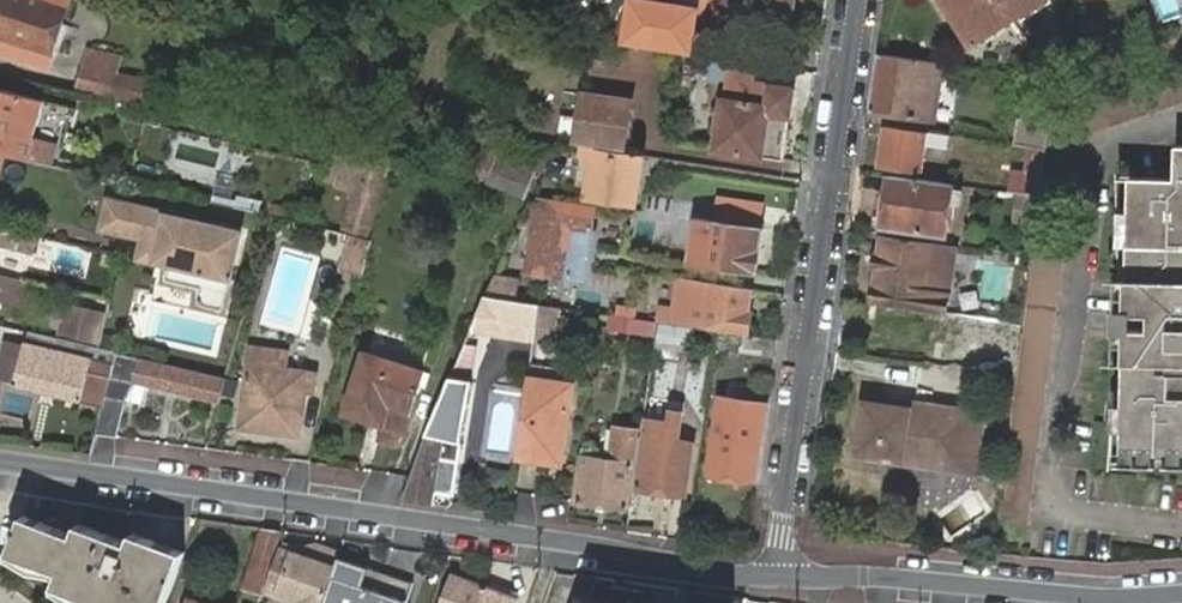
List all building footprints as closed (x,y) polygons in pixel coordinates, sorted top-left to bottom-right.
[(0,3),(0,51),(50,66),(55,49),(63,23),(71,0),(1,0),(0,3)] [(726,5),(793,14),(795,0),(727,0),(726,5)] [(1002,0),(946,0),(974,43),(979,39),(1013,17),(1002,0)] [(1013,17),(1041,0),(1002,0),(1013,17)] [(657,10),(623,5),(605,42),(652,49),(657,10)] [(1172,74),(1181,71),(1181,51),(1179,41),(1163,47),(1172,74)] [(121,57),(103,53),(89,49),(85,67),(117,75),(121,57)] [(943,63),(879,53),(871,111),(935,120),(943,63)] [(730,60),(715,58),(712,74),(728,76),(730,60)] [(720,130),(717,150),(784,159),(795,89),(755,83),(757,64),(730,60),(728,76),(723,111),(704,108),(702,128),(720,130)] [(112,95),(146,104),(151,82),(117,75),(85,67),(80,87),(112,95)] [(1072,108),(1080,132),(1181,97),(1181,71),(1172,74),(1171,74),(1153,80),(1142,84),(1112,94),(1072,108)] [(52,164),(57,145),(36,138),(35,137),(45,99),(0,88),(0,151),(7,152),(52,164)] [(625,100),(581,93),(574,140),(625,148),(631,107),(625,100)] [(73,105),(45,99),(35,137),(36,138),(57,145),(52,164),(58,166),(73,105)] [(1047,148),(1050,131),(1051,123),(1018,118),(1015,145),(1031,147),(1047,150),(1047,148)] [(948,146),(949,136),(887,127),(881,166),(921,172),(925,143),(948,146)] [(1177,145),(1176,178),(1130,178),(1128,314),(1153,314),(1152,329),(1127,328),(1124,462),(1162,463),(1162,455),(1181,455),(1181,145),(1177,145)] [(595,148),(582,146),(581,154),(592,156),(587,198),(635,205),(642,158),(594,151),(595,148)] [(1010,193),(1040,197),(1047,150),(1031,147),(1026,174),(1013,172),(1010,193)] [(547,163),(529,155),(526,164),(501,153),(499,156),(484,149),(475,171),(490,179),(488,182),(523,197),(524,194),(530,197),(532,193),(547,163)] [(390,176),(393,163),(351,154),(349,163),(343,186),(353,188),(344,225),(369,230),(382,174),(390,176)] [(575,196),(587,198),(592,156),(581,154),(575,196)] [(945,235),(953,184),(889,175),(887,194),(880,193),(878,204),(885,206),(883,219),(882,225),(882,226),(945,235)] [(547,232),(551,201),(538,198),(534,229),(547,232)] [(596,207),(551,201),(547,232),(534,229),(528,270),(563,275),(571,225),(593,229),(596,207)] [(169,266),(229,281),(240,232),(111,203),(105,226),(146,236),(141,257),(170,263),(169,266)] [(721,222),(765,228),(767,209),(724,203),(721,222)] [(697,218),(690,261),(758,271),(765,228),(721,222),(697,218)] [(17,250),(33,254),(38,234),(22,230),(9,228),(0,226),(0,245),(17,250)] [(339,267),(362,274),(372,239),(349,234),(339,267)] [(933,246),(883,239),(880,256),(877,256),(877,258),(875,266),(875,269),(878,269),(876,286),(926,294),(928,275),(943,277),(944,265),(945,257),(947,249),(932,247),(933,246)] [(1029,261),(1021,260),(1019,267),(1028,268),(1029,261)] [(222,308),(229,281),(169,266),(167,279),(201,287),(198,302),(222,308)] [(18,306),(24,281),(18,280),(4,276),(0,275),(0,301),(18,306)] [(495,276),(494,296),(516,298),(518,278),(495,276)] [(753,291),(706,284),(704,290),(694,289),(691,312),(660,308),(658,322),(744,334),(749,335),(753,313),(750,311),(753,291)] [(638,289),(623,287),(618,314),(634,316),(638,289)] [(106,314),(109,301),(108,301),(78,294),(76,306),(106,314)] [(540,304),(485,296),(478,315),(498,318),(496,333),(526,338),(527,336),(528,324),(537,325),(540,304)] [(577,299),(575,309),(605,314),(607,303),(577,299)] [(60,335),(98,344),(106,314),(76,306),(68,304),(60,335)] [(559,307),(540,304),(537,325),(551,328),(556,328),(559,307)] [(1153,314),(1128,314),(1127,328),(1152,329),(1153,314)] [(478,315),(471,330),(496,333),(498,318),(478,315)] [(648,321),(616,317),(614,329),(646,334),(648,321)] [(537,325),(528,324),(527,336),(535,337),(537,325)] [(698,330),(661,324),(659,338),(696,344),(698,330)] [(550,338),(551,328),(537,325),(535,336),(550,338)] [(749,335),(744,334),(741,353),(775,359),(778,339),(749,335)] [(113,367),(24,347),(7,343),(0,376),(0,382),(15,385),(104,406),(109,384),(113,367)] [(249,347),(246,365),(238,428),(297,436),(303,392),(311,394),(314,373),(282,369),(284,351),(249,347)] [(128,355),(117,353),(113,367),(109,384),(120,387),(128,355)] [(369,355),(365,354),(347,413),(382,424),(377,441),(399,448),(404,431),(423,372),(419,371),(369,355)] [(135,382),(220,402),(226,378),(141,359),(135,382)] [(475,362),(459,359),(427,435),(411,478),(403,500),(433,505),(435,491),(454,493),(456,484),(475,362)] [(518,448),(563,456),(574,385),(576,372),(531,365),(529,378),(518,448)] [(97,433),(117,436),(128,389),(120,387),(109,384),(104,406),(97,433)] [(957,409),(866,395),(856,457),(948,471),(957,409)] [(758,481),(768,404),(722,396),(710,474),(758,481)] [(648,419),(638,487),(686,494),(694,443),(678,441),(680,423),(682,413),(671,411),(670,422),(648,419)] [(591,449),(585,448),(577,501),(627,507),(637,431),(616,428),(612,461),(590,458),(591,449)] [(518,448),(517,457),(552,463),(562,464),(563,456),(518,448)] [(186,553),(134,533),(131,543),(80,524),(76,534),(25,515),(11,553),(61,572),(56,587),(100,602),(166,602),(186,553)] [(281,534),(263,527),(245,587),(263,593),(281,534)] [(337,569),(281,549),(267,587),(303,600),(302,602),(325,602),(336,574),(337,569)] [(370,568),(341,558),(336,574),(364,584),(370,568)] [(486,586),(453,573),(441,602),(479,602),(486,586)] [(336,577),(328,602),(407,602),(408,600),(336,577)] [(486,586),(479,602),(517,602),(519,598),(486,586)] [(699,601),(704,601),(704,602),(723,602),(724,598),(700,594),(699,601)]
